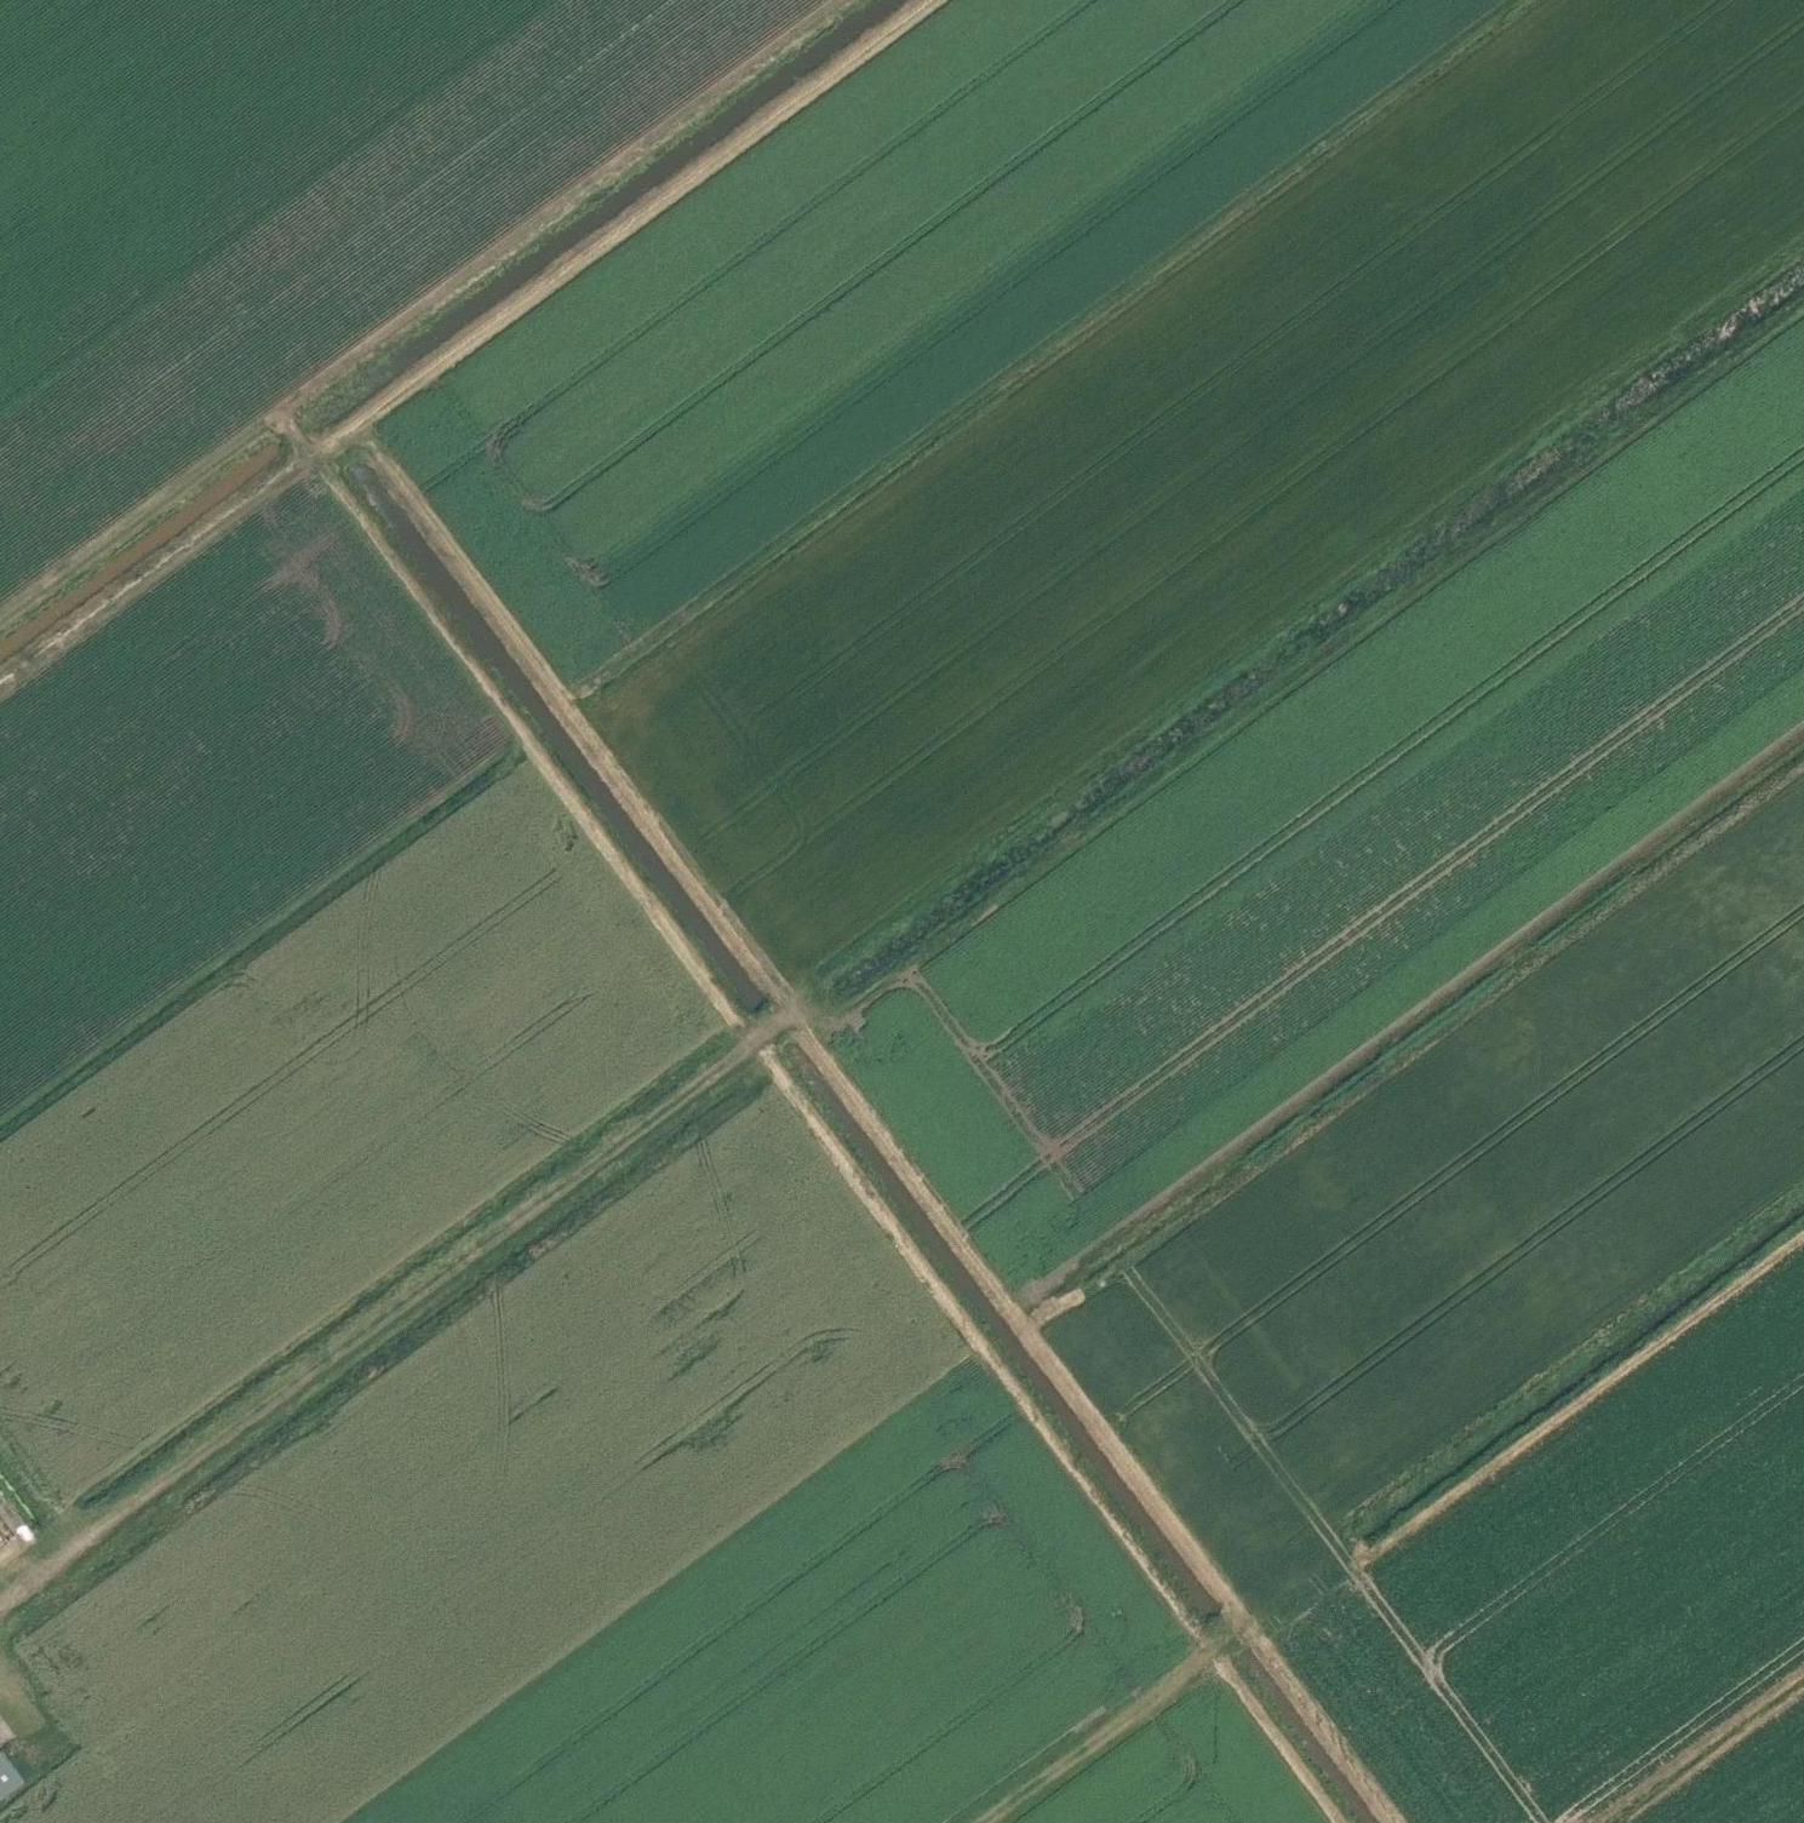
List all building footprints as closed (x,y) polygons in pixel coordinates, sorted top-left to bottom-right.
[(22,1779),(0,1749),(0,1796),(22,1779)]
